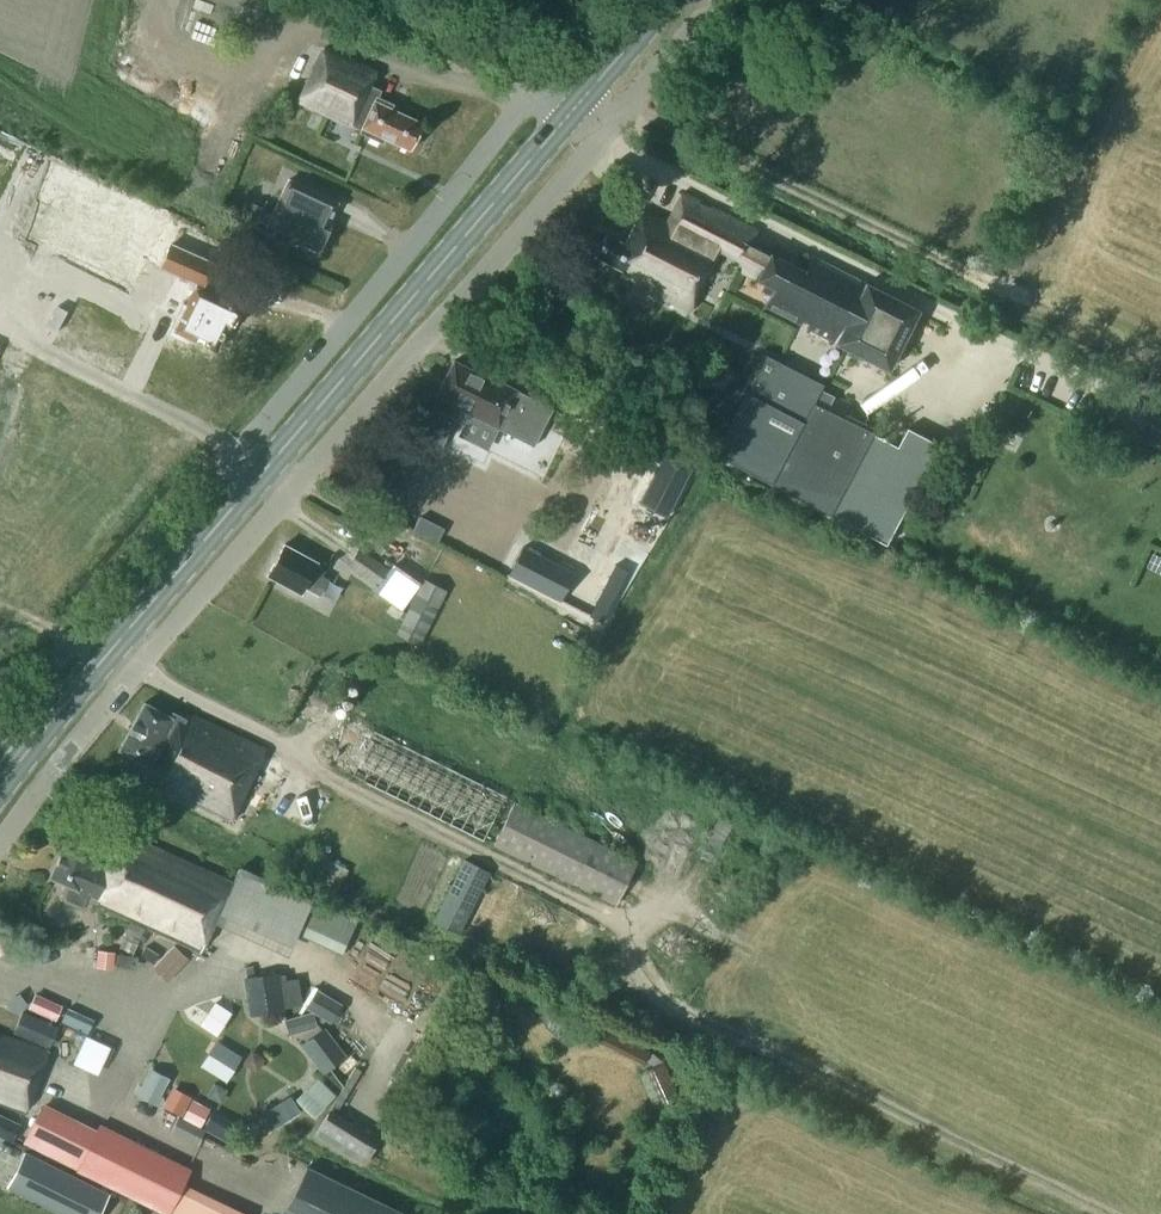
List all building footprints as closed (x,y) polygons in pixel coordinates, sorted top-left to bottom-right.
[(226,6),(235,10),(240,0),(212,0),(226,6)] [(324,47),(299,100),(352,125),(352,124),(361,128),(359,131),(383,142),(385,137),(409,148),(422,122),(391,108),(393,103),(377,96),(380,89),(371,85),(377,72),(324,47)] [(13,160),(0,154),(0,188),(13,160)] [(606,163),(599,176),(615,186),(623,173),(606,163)] [(241,215),(255,222),(254,225),(264,230),(293,244),(293,243),(298,242),(317,250),(329,224),(327,223),(337,202),(288,179),(273,212),(248,200),(241,215)] [(65,237),(60,247),(156,290),(187,225),(90,182),(65,237)] [(741,270),(757,278),(773,287),(765,304),(835,340),(835,341),(888,368),(918,308),(865,281),(812,254),(804,269),(771,252),(770,254),(750,244),(757,229),(710,205),(709,208),(698,202),(699,200),(682,191),(669,217),(674,220),(672,224),(642,208),(625,243),(606,234),(595,255),(624,270),(621,276),(689,310),(720,249),(741,259),(741,270)] [(193,288),(182,311),(178,310),(168,331),(185,339),(191,338),(191,337),(216,348),(226,327),(227,327),(234,325),(240,313),(238,306),(200,288),(214,261),(180,244),(169,268),(192,279),(189,286),(193,288)] [(819,388),(822,384),(764,354),(742,397),(711,457),(829,517),(830,515),(872,432),(881,417),(871,412),(866,422),(846,412),(851,402),(835,394),(834,396),(819,388)] [(452,402),(451,404),(508,433),(516,416),(539,428),(550,406),(479,370),(478,372),(454,359),(436,394),(452,402)] [(549,430),(578,445),(595,411),(566,396),(548,430),(549,430)] [(432,407),(417,437),(440,448),(455,418),(432,407)] [(830,515),(885,544),(938,443),(907,427),(898,446),(872,432),(830,515)] [(594,438),(586,453),(603,462),(611,447),(594,438)] [(663,454),(639,502),(666,516),(690,468),(691,468),(663,454)] [(623,517),(643,473),(617,462),(598,505),(623,517)] [(344,486),(345,492),(349,495),(355,495),(358,490),(358,484),(353,481),(347,482),(344,486)] [(305,585),(321,594),(328,578),(322,575),(324,570),(315,565),(317,562),(284,543),(267,574),(300,592),(305,585)] [(375,583),(378,585),(387,573),(390,569),(389,568),(360,548),(348,565),(375,583)] [(543,558),(528,588),(553,601),(568,571),(543,558)] [(389,568),(390,569),(387,573),(378,585),(375,583),(371,588),(402,609),(419,584),(391,565),(389,568)] [(419,645),(447,589),(424,578),(396,633),(419,645)] [(141,773),(146,776),(145,778),(229,820),(231,816),(236,818),(239,811),(235,809),(264,750),(187,713),(184,718),(173,712),(170,716),(144,701),(118,748),(129,754),(122,768),(124,774),(133,779),(139,777),(141,773)] [(637,862),(515,801),(352,720),(331,764),(615,905),(637,862)] [(189,819),(193,811),(176,802),(172,810),(189,819)] [(730,810),(715,836),(730,844),(744,817),(730,810)] [(201,951),(232,882),(115,831),(102,863),(92,859),(101,838),(73,825),(50,876),(68,883),(63,894),(64,899),(81,907),(86,905),(91,894),(97,897),(95,903),(201,951)] [(296,846),(288,864),(302,871),(311,854),(296,846)] [(464,857),(432,922),(460,935),(491,871),(464,857)] [(351,949),(365,913),(248,870),(231,914),(305,941),(308,934),(351,949)] [(104,947),(102,963),(120,965),(122,949),(104,947)] [(303,1004),(298,977),(286,979),(285,973),(280,974),(279,972),(244,977),(250,1015),(285,1010),(284,1007),(303,1004)] [(312,1006),(343,1024),(354,1004),(324,986),(312,1006)] [(221,998),(207,1024),(226,1034),(240,1009),(221,998)] [(58,1027),(22,1010),(13,1030),(49,1046),(58,1027)] [(293,1014),(295,1029),(325,1026),(323,1010),(293,1014)] [(334,1027),(310,1040),(327,1072),(352,1059),(334,1027)] [(79,1062),(106,1073),(119,1043),(92,1032),(79,1062)] [(23,1113),(48,1054),(0,1034),(0,1103),(23,1113)] [(679,1096),(663,1061),(648,1068),(664,1103),(679,1096)] [(141,1091),(164,1103),(177,1075),(154,1064),(141,1091)] [(321,1116),(344,1094),(324,1074),(301,1097),(321,1116)] [(179,1083),(168,1104),(208,1126),(219,1105),(179,1083)] [(275,1131),(308,1109),(296,1092),(264,1114),(275,1131)] [(81,1119),(45,1100),(23,1144),(60,1162),(81,1119)] [(13,1142),(22,1123),(0,1113),(0,1136),(13,1142)] [(324,1133),(375,1164),(387,1144),(336,1113),(324,1133)] [(217,1116),(212,1131),(242,1141),(247,1126),(217,1116)] [(101,1122),(77,1170),(166,1213),(169,1213),(192,1167),(101,1122)] [(60,1213),(99,1213),(109,1193),(24,1151),(6,1187),(60,1213)] [(308,1168),(290,1208),(302,1213),(402,1213),(403,1211),(308,1168)]
